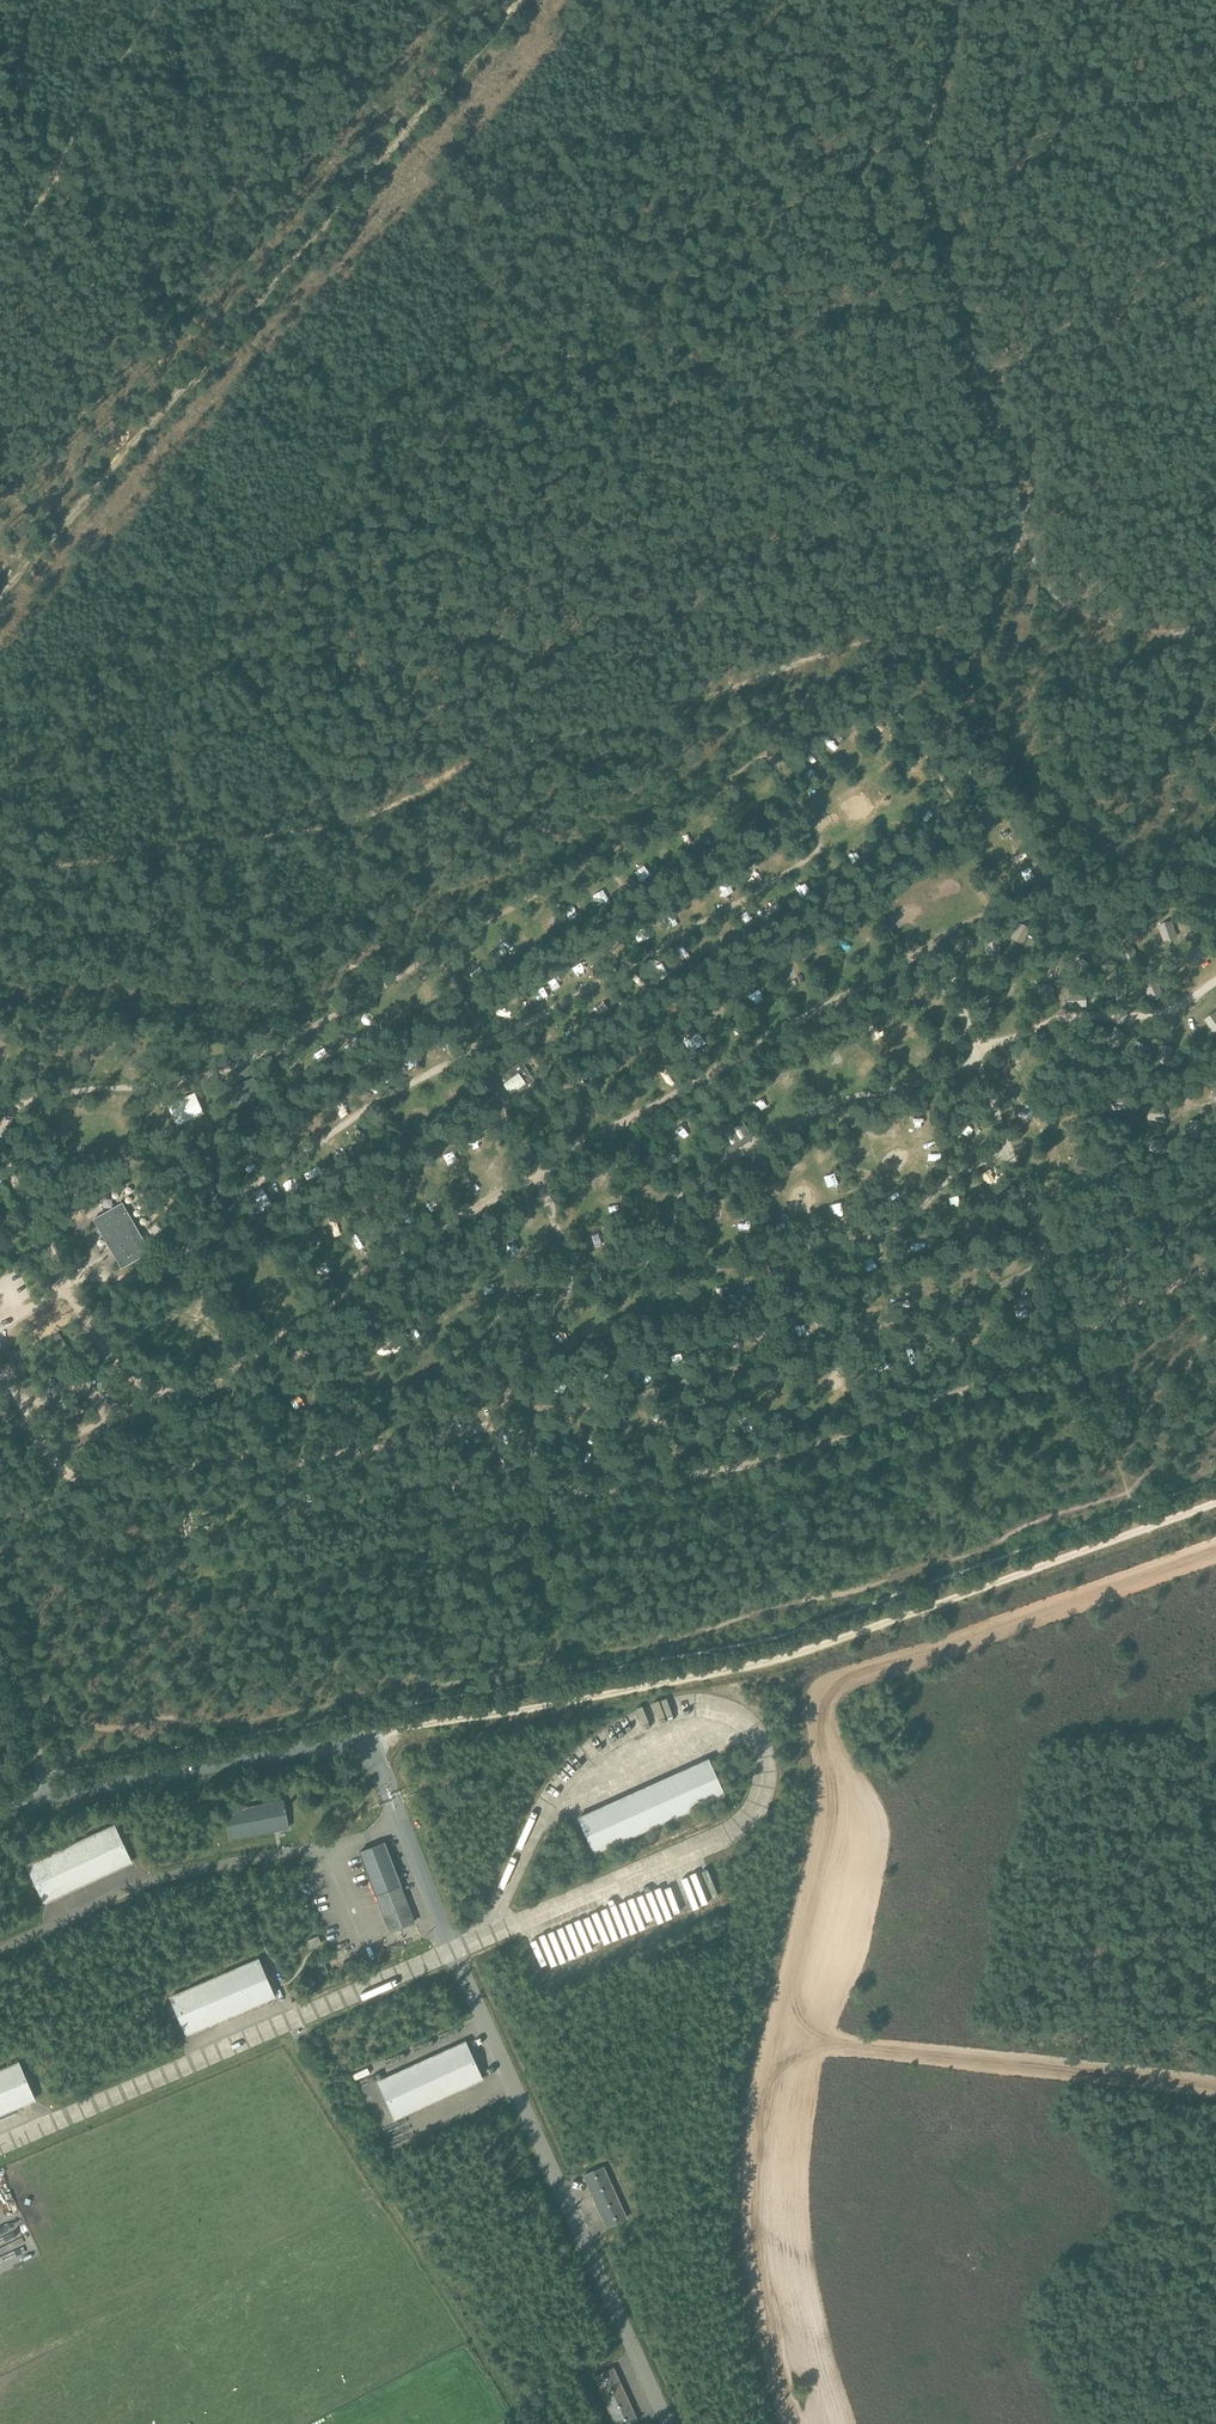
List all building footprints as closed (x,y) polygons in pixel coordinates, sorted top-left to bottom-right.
[(984,811),(993,805),(985,796),(977,802),(984,811)] [(733,799),(726,804),(733,814),(740,809),(733,799)] [(705,826),(713,823),(708,813),(701,817),(705,826)] [(776,830),(783,827),(779,819),(773,822),(776,830)] [(686,842),(696,837),(691,828),(681,833),(686,842)] [(661,854),(668,851),(663,842),(656,845),(661,854)] [(1028,871),(1038,865),(1031,854),(1022,860),(1028,871)] [(788,876),(793,891),(805,887),(800,871),(788,876)] [(714,888),(725,882),(719,872),(708,878),(714,888)] [(594,884),(587,889),(593,897),(600,892),(594,884)] [(694,888),(686,890),(689,900),(697,898),(694,888)] [(571,891),(562,894),(567,911),(577,908),(571,891)] [(1155,910),(1147,915),(1152,923),(1160,919),(1155,910)] [(857,911),(848,920),(858,931),(867,922),(857,911)] [(718,936),(728,932),(725,921),(714,924),(718,936)] [(642,923),(635,925),(637,935),(645,933),(642,923)] [(864,938),(869,947),(878,941),(873,933),(864,938)] [(804,945),(812,960),(822,954),(814,939),(804,945)] [(500,940),(490,945),(496,955),(506,949),(500,940)] [(777,967),(787,964),(783,954),(774,957),(777,967)] [(548,983),(557,978),(552,968),(543,972),(548,983)] [(746,972),(736,976),(741,987),(751,983),(746,972)] [(423,996),(432,992),(428,983),(420,986),(423,996)] [(903,983),(894,988),(897,993),(906,988),(903,983)] [(863,1023),(868,1033),(877,1028),(872,1018),(863,1023)] [(538,1032),(540,1037),(552,1033),(550,1027),(538,1032)] [(437,1038),(427,1039),(428,1047),(438,1046),(437,1038)] [(855,1044),(850,1053),(860,1059),(866,1050),(855,1044)] [(614,1061),(620,1052),(613,1048),(608,1057),(614,1061)] [(291,1061),(295,1070),(305,1067),(302,1057),(291,1061)] [(496,1079),(512,1102),(537,1084),(521,1061),(496,1079)] [(775,1071),(778,1082),(790,1077),(786,1067),(775,1071)] [(235,1108),(263,1095),(254,1077),(227,1089),(235,1108)] [(439,1098),(449,1093),(444,1084),(434,1089),(439,1098)] [(177,1126),(204,1114),(194,1093),(167,1105),(177,1126)] [(411,1095),(400,1099),(405,1115),(417,1111),(411,1095)] [(678,1109),(668,1114),(673,1124),(683,1119),(678,1109)] [(905,1109),(904,1120),(915,1121),(916,1109),(905,1109)] [(884,1118),(873,1120),(875,1131),(886,1129),(884,1118)] [(721,1134),(730,1150),(750,1137),(740,1122),(721,1134)] [(972,1124),(973,1134),(984,1132),(982,1122),(972,1124)] [(357,1127),(346,1130),(353,1148),(363,1145),(357,1127)] [(815,1137),(812,1143),(822,1149),(825,1143),(815,1137)] [(243,1162),(254,1156),(245,1141),(235,1146),(243,1162)] [(789,1160),(800,1153),(794,1143),(783,1151),(789,1160)] [(715,1154),(718,1158),(727,1152),(724,1148),(715,1154)] [(605,1177),(605,1160),(594,1159),(593,1177),(605,1177)] [(1079,1159),(1074,1171),(1087,1176),(1088,1174),(1092,1164),(1092,1163),(1079,1159)] [(822,1171),(822,1181),(833,1181),(833,1171),(822,1171)] [(572,1192),(581,1185),(574,1175),(565,1182),(572,1192)] [(757,1195),(768,1191),(764,1180),(753,1184),(757,1195)] [(706,1195),(708,1206),(716,1204),(713,1193),(706,1195)] [(821,1216),(841,1212),(839,1200),(818,1204),(821,1216)] [(121,1269),(151,1252),(122,1202),(92,1219),(121,1269)] [(327,1208),(315,1215),(320,1225),(333,1219),(327,1208)] [(967,1215),(956,1222),(963,1232),(973,1226),(967,1215)] [(303,1222),(292,1227),(297,1239),(308,1234),(303,1222)] [(783,1267),(785,1279),(798,1276),(796,1265),(783,1267)] [(955,1276),(964,1276),(964,1268),(954,1268),(955,1276)] [(659,1291),(657,1279),(645,1281),(647,1293),(659,1291)] [(695,1303),(693,1291),(681,1293),(683,1305),(695,1303)] [(1014,1297),(1018,1309),(1025,1306),(1021,1295),(1014,1297)] [(873,1296),(861,1299),(862,1305),(874,1302),(873,1296)] [(433,1301),(425,1310),(439,1324),(448,1315),(433,1301)] [(406,1316),(399,1325),(416,1338),(423,1330),(406,1316)] [(583,1319),(585,1332),(598,1330),(596,1317),(583,1319)] [(564,1322),(548,1330),(553,1339),(568,1331),(564,1322)] [(749,1335),(756,1332),(753,1323),(745,1326),(749,1335)] [(718,1337),(723,1347),(732,1343),(728,1333),(718,1337)] [(4,1367),(26,1356),(17,1337),(0,1345),(0,1358),(4,1367)] [(557,1388),(560,1381),(550,1377),(547,1384),(557,1388)] [(302,1399),(300,1384),(284,1386),(286,1401),(302,1399)] [(703,1730),(719,1722),(715,1714),(699,1722),(703,1730)] [(579,1734),(577,1740),(589,1744),(591,1738),(579,1734)] [(685,1769),(578,1817),(594,1854),(725,1795),(715,1772),(685,1769)] [(283,1800),(224,1812),(230,1840),(289,1828),(283,1800)] [(115,1825),(27,1866),(44,1904),(132,1863),(115,1825)] [(385,1842),(359,1852),(381,1912),(363,1919),(368,1934),(387,1927),(389,1933),(415,1923),(385,1842)] [(321,1943),(319,1936),(309,1940),(312,1947),(321,1943)] [(259,1958),(169,1997),(186,2036),(275,1997),(259,1958)] [(323,1960),(316,1963),(322,1975),(328,1971),(323,1960)] [(52,1966),(44,1970),(48,1977),(56,1974),(52,1966)] [(465,2041),(377,2081),(395,2120),(483,2079),(465,2041)] [(0,2070),(0,2116),(36,2100),(19,2061),(0,2070)] [(608,2204),(617,2201),(599,2158),(579,2166),(601,2220),(613,2215),(608,2204)] [(610,2359),(589,2368),(610,2416),(630,2407),(610,2359)]
